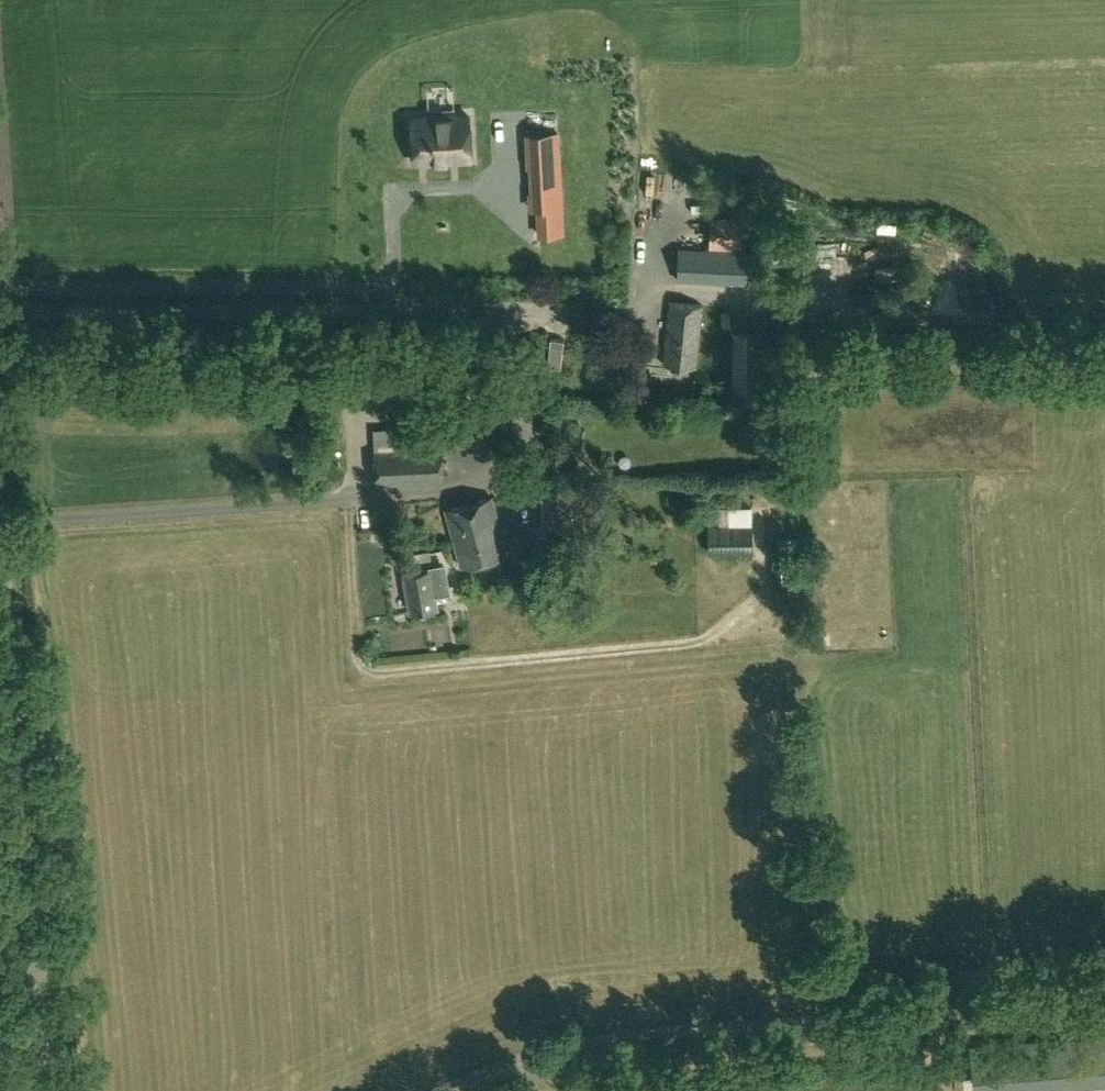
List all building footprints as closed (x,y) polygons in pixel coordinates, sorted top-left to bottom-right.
[(471,159),(468,115),(453,116),(453,113),(429,115),(430,117),(411,118),(413,154),(426,153),(427,161),(471,159)] [(532,194),(561,192),(559,164),(531,166),(532,194)] [(707,213),(707,200),(690,200),(691,213),(707,213)] [(512,235),(512,240),(567,244),(569,217),(524,213),(522,235),(512,235)] [(741,247),(741,220),(710,219),(710,247),(741,247)] [(766,252),(679,249),(678,279),(765,283),(766,252)] [(702,305),(670,301),(663,364),(696,367),(702,305)] [(456,326),(458,342),(489,339),(486,315),(449,319),(449,327),(456,326)] [(733,332),(733,397),(759,397),(760,397),(760,337),(760,333),(733,332)] [(490,403),(446,402),(445,444),(513,446),(513,412),(490,412),(490,403)] [(442,442),(441,424),(407,426),(408,443),(442,442)] [(379,445),(400,445),(399,426),(378,427),(379,445)] [(451,466),(471,467),(472,446),(452,446),(451,466)] [(443,482),(442,447),(373,450),(375,486),(443,482)] [(571,488),(543,490),(545,528),(573,527),(571,488)] [(507,553),(492,497),(446,509),(461,566),(507,553)] [(707,525),(708,552),(752,551),(752,524),(707,525)] [(798,550),(772,551),(773,584),(800,583),(798,550)] [(437,609),(434,593),(449,590),(444,565),(403,572),(411,614),(437,609)]
